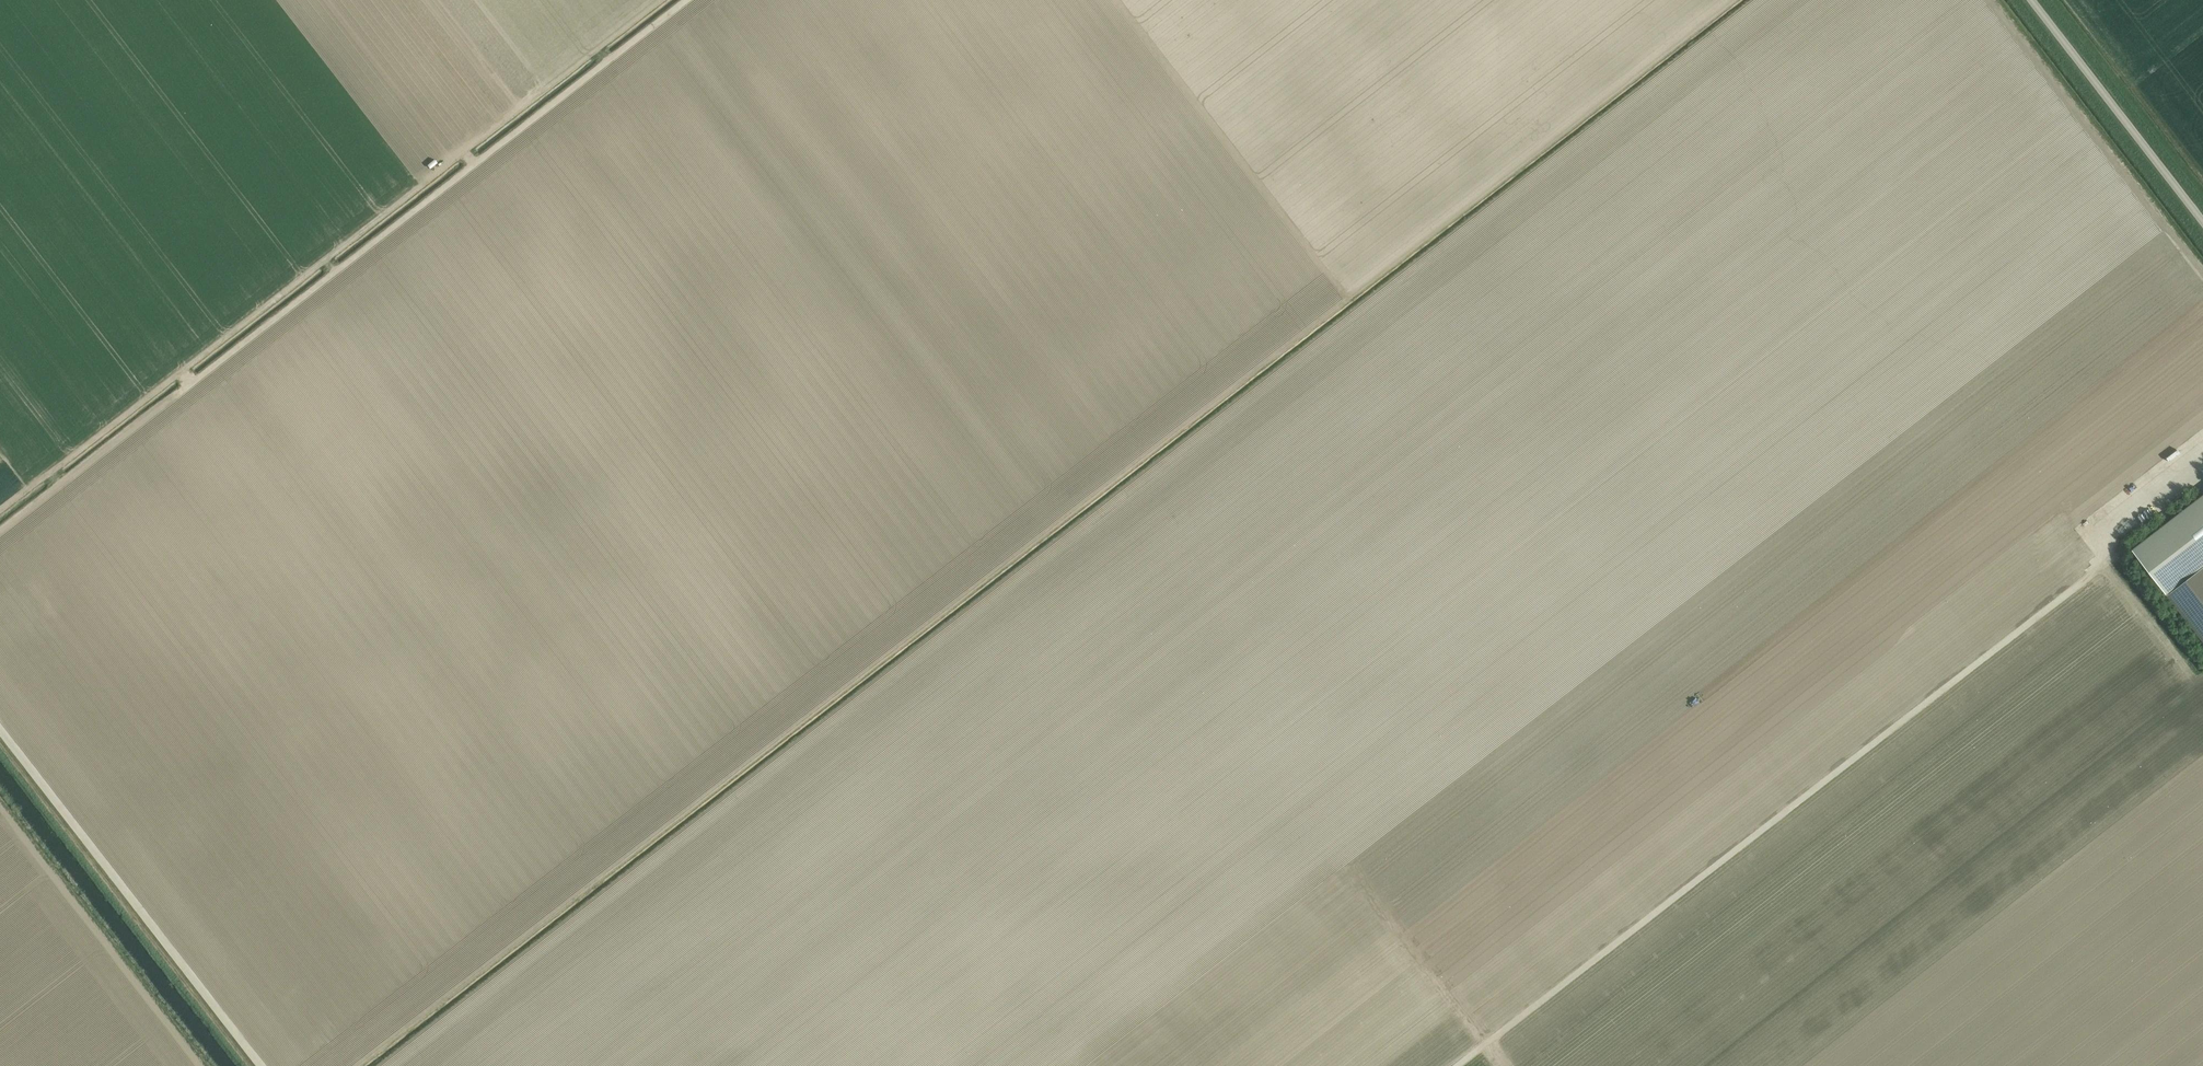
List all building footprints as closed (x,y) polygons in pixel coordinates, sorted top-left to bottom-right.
[(2134,549),(2168,594),(2202,567),(2202,495),(2134,549)] [(2168,594),(2202,639),(2202,567),(2168,594)]
